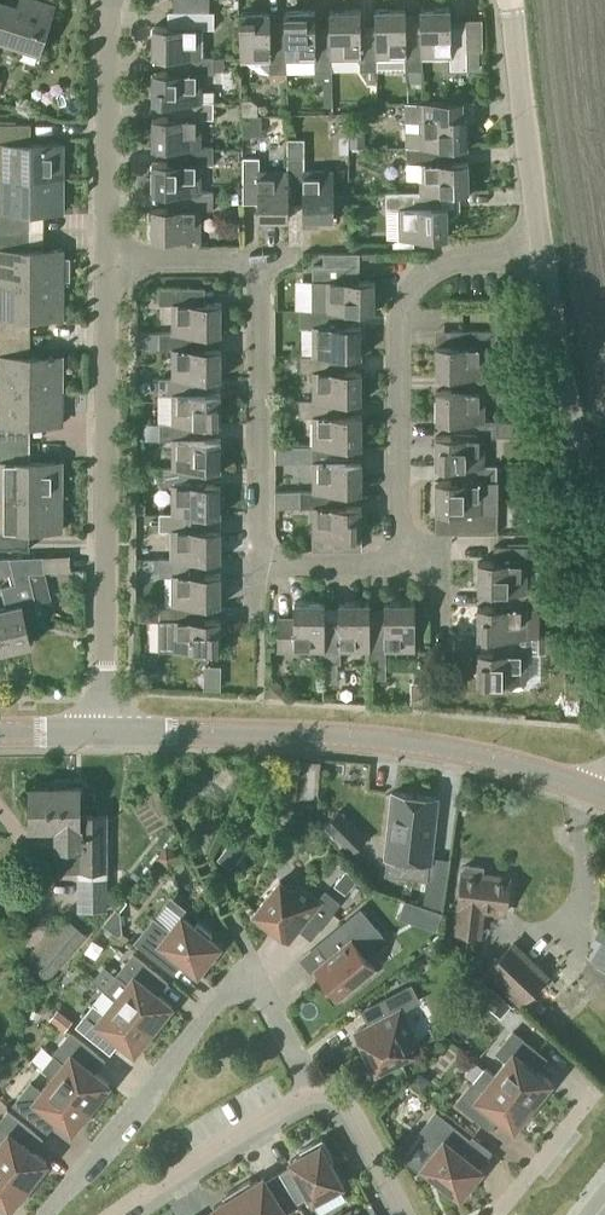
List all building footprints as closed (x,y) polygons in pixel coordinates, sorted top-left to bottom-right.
[(4,2),(0,14),(0,40),(39,52),(54,5),(39,0),(19,0),(17,6),(4,2)] [(210,0),(173,0),(173,13),(168,13),(168,28),(152,28),(152,59),(168,59),(201,59),(201,57),(201,29),(214,29),(214,13),(210,13),(210,0)] [(422,59),(450,59),(450,71),(467,71),(479,69),(479,52),(482,52),(482,50),(483,49),(483,46),(482,19),(451,20),(450,10),(420,10),(420,25),(421,59),(422,59)] [(376,60),(375,26),(360,26),(360,11),(330,12),(330,27),(330,61),(332,61),(359,60),(360,73),(367,72),(366,84),(376,84),(376,72),(377,72),(377,60),(376,60)] [(421,59),(420,25),(406,25),(405,11),(375,11),(375,26),(376,60),(377,60),(404,60),(405,71),(422,70),(422,59),(421,59)] [(330,61),(330,27),(315,27),(315,12),(284,13),(284,19),(285,62),(287,62),(315,61),(315,73),(315,80),(332,80),(332,73),(332,61),(330,61)] [(285,62),(284,19),(269,19),(269,13),(239,13),(240,62),(269,62),(270,74),(270,79),(287,79),(287,73),(287,62),(285,62)] [(214,58),(214,57),(201,57),(201,59),(168,59),(168,74),(152,74),(152,104),(168,104),(201,104),(201,102),(201,75),(214,75),(214,72),(224,72),(224,58),(214,58)] [(214,120),(214,104),(214,102),(201,102),(201,104),(168,104),(167,119),(152,119),(152,150),(167,150),(200,149),(200,148),(201,148),(201,147),(201,120),(214,120)] [(452,118),(451,103),(451,102),(406,103),(407,148),(419,148),(419,149),(452,149),(468,148),(468,118),(452,118)] [(1,161),(1,178),(61,179),(61,145),(31,145),(31,125),(0,125),(0,161),(1,161)] [(365,133),(351,133),(351,148),(365,148),(365,133)] [(287,158),(287,171),(289,171),(289,203),(304,203),(304,220),(334,221),(335,171),(305,171),(305,158),(305,140),(287,140),(287,158)] [(213,165),(213,147),(201,147),(201,148),(200,148),(200,149),(167,150),(167,164),(152,164),(152,194),(167,194),(200,194),(200,193),(211,193),(211,165),(213,165)] [(407,148),(407,165),(407,174),(411,178),(420,178),(420,193),(420,195),(432,194),(450,194),(469,194),(468,164),(452,164),(452,149),(419,149),(419,148),(407,148)] [(289,171),(287,171),(259,171),(259,158),(242,158),(243,204),(259,204),(259,220),(289,220),(289,203),(289,171)] [(61,179),(1,178),(1,210),(0,210),(0,231),(31,231),(31,212),(60,212),(61,179)] [(213,193),(211,193),(200,193),(200,194),(167,194),(167,209),(152,209),(152,239),(201,239),(201,211),(213,211),(213,193)] [(432,194),(420,195),(420,193),(386,193),(386,211),(399,210),(399,240),(448,239),(447,208),(432,208),(432,194)] [(61,285),(61,280),(68,280),(68,260),(61,260),(61,251),(31,251),(31,231),(0,231),(0,284),(61,285)] [(359,267),(359,255),(359,254),(323,254),(323,266),(313,267),(313,283),(312,283),(312,311),(328,311),(328,312),(339,312),(347,312),(375,313),(375,282),(359,282),(359,267)] [(30,337),(30,317),(60,318),(61,285),(0,284),(0,337),(30,337)] [(160,289),(160,305),(172,305),(172,333),(174,333),(174,334),(205,335),(212,335),(222,335),(222,304),(205,304),(198,304),(198,289),(160,289)] [(301,311),(301,328),(313,328),(313,356),(315,356),(315,358),(339,358),(347,358),(362,358),(362,327),(347,327),(339,327),(339,312),(328,312),(328,311),(312,311),(301,311)] [(484,376),(497,376),(497,332),(452,332),(452,347),(435,347),(435,377),(452,377),(462,377),(484,377),(484,376)] [(159,333),(136,333),(136,350),(159,350),(159,333)] [(174,333),(172,333),(160,333),(160,351),(172,351),(172,379),(173,379),(173,380),(197,380),(205,380),(221,380),(221,350),(205,350),(205,335),(174,334),(174,333)] [(60,390),(60,357),(30,357),(30,337),(0,337),(0,390),(60,390)] [(301,356),(301,373),(313,373),(313,401),(315,401),(315,403),(339,403),(347,402),(362,402),(362,372),(347,372),(339,372),(339,358),(315,358),(315,356),(313,356),(301,356)] [(436,391),(435,422),(452,422),(462,422),(485,422),(485,421),(485,394),(497,394),(497,376),(484,376),(484,377),(462,377),(462,392),(452,391),(436,391)] [(160,379),(160,396),(172,396),(172,424),(174,424),(174,426),(197,426),(206,426),(221,426),(221,395),(205,395),(197,395),(197,380),(173,380),(173,379),(172,379),(160,379)] [(30,443),(30,424),(60,424),(60,390),(0,390),(0,443),(30,443)] [(301,401),(301,418),(313,418),(313,446),(315,446),(315,448),(348,448),(354,448),(362,448),(362,418),(347,418),(339,418),(339,403),(315,403),(315,401),(313,401),(301,401)] [(436,437),(435,468),(452,468),(462,468),(484,468),(484,467),(485,467),(486,439),(497,439),(502,438),(502,437),(527,437),(527,422),(502,422),(497,423),(497,421),(485,421),(485,422),(462,422),(462,437),(452,437),(436,437)] [(160,424),(160,441),(172,441),(172,469),(173,469),(173,471),(197,471),(206,471),(222,471),(222,440),(205,440),(197,440),(197,426),(174,426),(174,424),(172,424),(160,424)] [(0,443),(0,496),(60,496),(60,464),(30,463),(30,443),(0,443)] [(275,452),(275,463),(293,463),(293,447),(275,447),(275,452)] [(313,464),(313,491),(315,491),(315,493),(339,492),(348,492),(362,492),(362,463),(354,463),(348,463),(348,448),(315,448),(315,463),(313,463),(313,464)] [(435,482),(435,513),(485,513),(498,513),(498,484),(496,484),(497,467),(485,467),(484,467),(484,468),(462,468),(462,482),(452,482),(435,482)] [(160,469),(160,486),(172,487),(172,514),(172,516),(206,516),(221,516),(221,486),(206,486),(197,486),(197,471),(173,471),(173,469),(172,469),(160,469)] [(301,491),(301,509),(314,509),(314,538),(363,538),(363,508),(348,508),(339,508),(339,492),(315,493),(315,491),(313,491),(301,491)] [(29,550),(29,529),(60,529),(60,496),(0,496),(0,550),(29,550)] [(172,516),(172,514),(160,514),(160,532),(172,532),(172,560),(172,561),(197,561),(206,561),(222,561),(222,531),(206,531),(206,516),(172,516)] [(326,550),(341,550),(341,538),(326,538),(326,550)] [(477,562),(477,593),(494,593),(505,593),(526,593),(526,592),(526,564),(538,564),(538,547),(539,547),(539,543),(524,543),(524,547),(505,547),(505,562),(493,562),(477,562)] [(0,611),(0,653),(30,646),(24,620),(39,616),(36,603),(29,573),(45,572),(44,557),(9,558),(0,558),(0,570),(4,574),(13,573),(15,584),(1,587),(7,610),(0,611)] [(160,560),(160,577),(172,577),(172,605),(174,605),(174,607),(196,607),(205,607),(221,607),(221,576),(206,576),(197,576),(197,561),(172,561),(172,560),(160,560)] [(477,607),(477,638),(494,638),(517,638),(526,638),(526,637),(526,609),(538,609),(538,607),(548,607),(548,596),(538,596),(538,592),(526,592),(526,593),(505,593),(505,608),(494,607),(477,607)] [(326,652),(326,619),(326,603),(295,603),(295,619),(280,619),(280,652),(324,652),(326,652)] [(371,652),(371,620),(371,603),(340,603),(340,619),(326,619),(326,652),(324,652),(324,664),(342,664),(342,652),(369,652),(371,652)] [(371,652),(369,652),(369,664),(372,664),(372,679),(386,679),(387,664),(387,652),(415,652),(415,603),(386,603),(386,620),(371,620),(371,652)] [(160,622),(160,651),(172,651),(221,651),(221,621),(205,621),(196,621),(196,607),(174,607),(174,605),(172,605),(160,605),(160,620),(160,622)] [(477,653),(477,683),(526,684),(526,654),(538,654),(538,649),(547,648),(547,639),(538,639),(538,637),(526,637),(526,638),(517,638),(516,653),(494,653),(477,653)] [(220,668),(204,667),(204,690),(220,690),(220,668)] [(282,683),(268,683),(268,697),(282,696),(282,683)] [(225,790),(238,775),(225,764),(212,779),(225,790)] [(80,814),(80,788),(30,788),(30,828),(57,828),(57,848),(57,873),(77,872),(76,912),(109,912),(108,872),(107,814),(80,814)] [(431,864),(438,798),(393,793),(385,858),(387,858),(385,875),(427,881),(429,863),(431,864)] [(354,852),(366,839),(339,812),(326,825),(354,852)] [(482,939),(485,910),(504,913),(508,879),(483,876),(484,867),(465,865),(464,874),(463,874),(459,907),(455,934),(482,939)] [(315,933),(339,903),(325,892),(318,901),(298,885),(293,891),(280,881),(252,916),(272,932),(274,929),(289,940),(303,923),(315,933)] [(423,906),(418,923),(436,929),(442,912),(423,906)] [(103,924),(103,925),(119,938),(123,933),(121,913),(115,909),(103,924)] [(329,958),(315,969),(323,978),(322,984),(330,994),(336,994),(339,998),(357,983),(364,984),(372,977),(373,970),(375,968),(363,954),(371,948),(364,940),(377,929),(361,910),(318,945),(329,958)] [(49,981),(87,936),(63,915),(23,960),(49,981)] [(198,973),(219,946),(209,938),(212,934),(197,922),(194,926),(181,915),(166,934),(157,926),(140,947),(167,968),(176,956),(198,973)] [(520,1008),(551,976),(513,940),(484,972),(520,1008)] [(105,991),(115,999),(157,1032),(167,1019),(163,1017),(172,1005),(150,989),(160,976),(133,955),(105,991)] [(401,1011),(419,1001),(411,986),(369,1007),(376,1022),(356,1032),(364,1048),(361,1050),(373,1073),(412,1052),(405,1038),(413,1034),(401,1011)] [(487,987),(478,998),(489,1007),(500,1017),(509,1005),(487,987)] [(147,1044),(157,1032),(115,999),(103,1014),(93,1006),(77,1026),(104,1047),(113,1036),(134,1052),(143,1041),(147,1044)] [(72,1022),(58,1011),(50,1020),(64,1032),(72,1022)] [(542,1093),(551,1082),(530,1065),(539,1053),(513,1032),(497,1052),(506,1060),(495,1075),(536,1108),(546,1096),(542,1093)] [(100,1095),(109,1084),(88,1067),(98,1055),(71,1033),(42,1069),(52,1077),(94,1110),(104,1098),(100,1095)] [(536,1108),(495,1075),(485,1067),(457,1103),(483,1124),(493,1112),(514,1129),(522,1118),(526,1121),(536,1108)] [(418,1071),(409,1083),(421,1093),(430,1081),(418,1071)] [(84,1123),(94,1110),(52,1077),(41,1092),(31,1084),(14,1105),(41,1126),(51,1114),(72,1131),(81,1120),(84,1123)] [(47,1162),(25,1145),(35,1133),(8,1112),(0,1122),(0,1140),(2,1141),(0,1143),(0,1164),(32,1189),(42,1176),(38,1173),(47,1162)] [(460,1197),(482,1169),(461,1153),(470,1141),(436,1113),(419,1134),(437,1148),(422,1166),(435,1177),(432,1181),(447,1193),(450,1189),(460,1197)] [(280,1174),(297,1203),(310,1196),(313,1201),(342,1185),(330,1162),(334,1160),(322,1138),(300,1150),(302,1155),(291,1161),(294,1166),(280,1174)] [(32,1189),(0,1164),(0,1202),(9,1209),(18,1198),(22,1201),(32,1189)] [(297,1203),(280,1174),(267,1182),(263,1177),(252,1184),(250,1180),(236,1188),(253,1214),(287,1214),(284,1211),(297,1203)] [(236,1188),(223,1197),(225,1201),(214,1207),(217,1213),(214,1214),(253,1214),(236,1188)]
